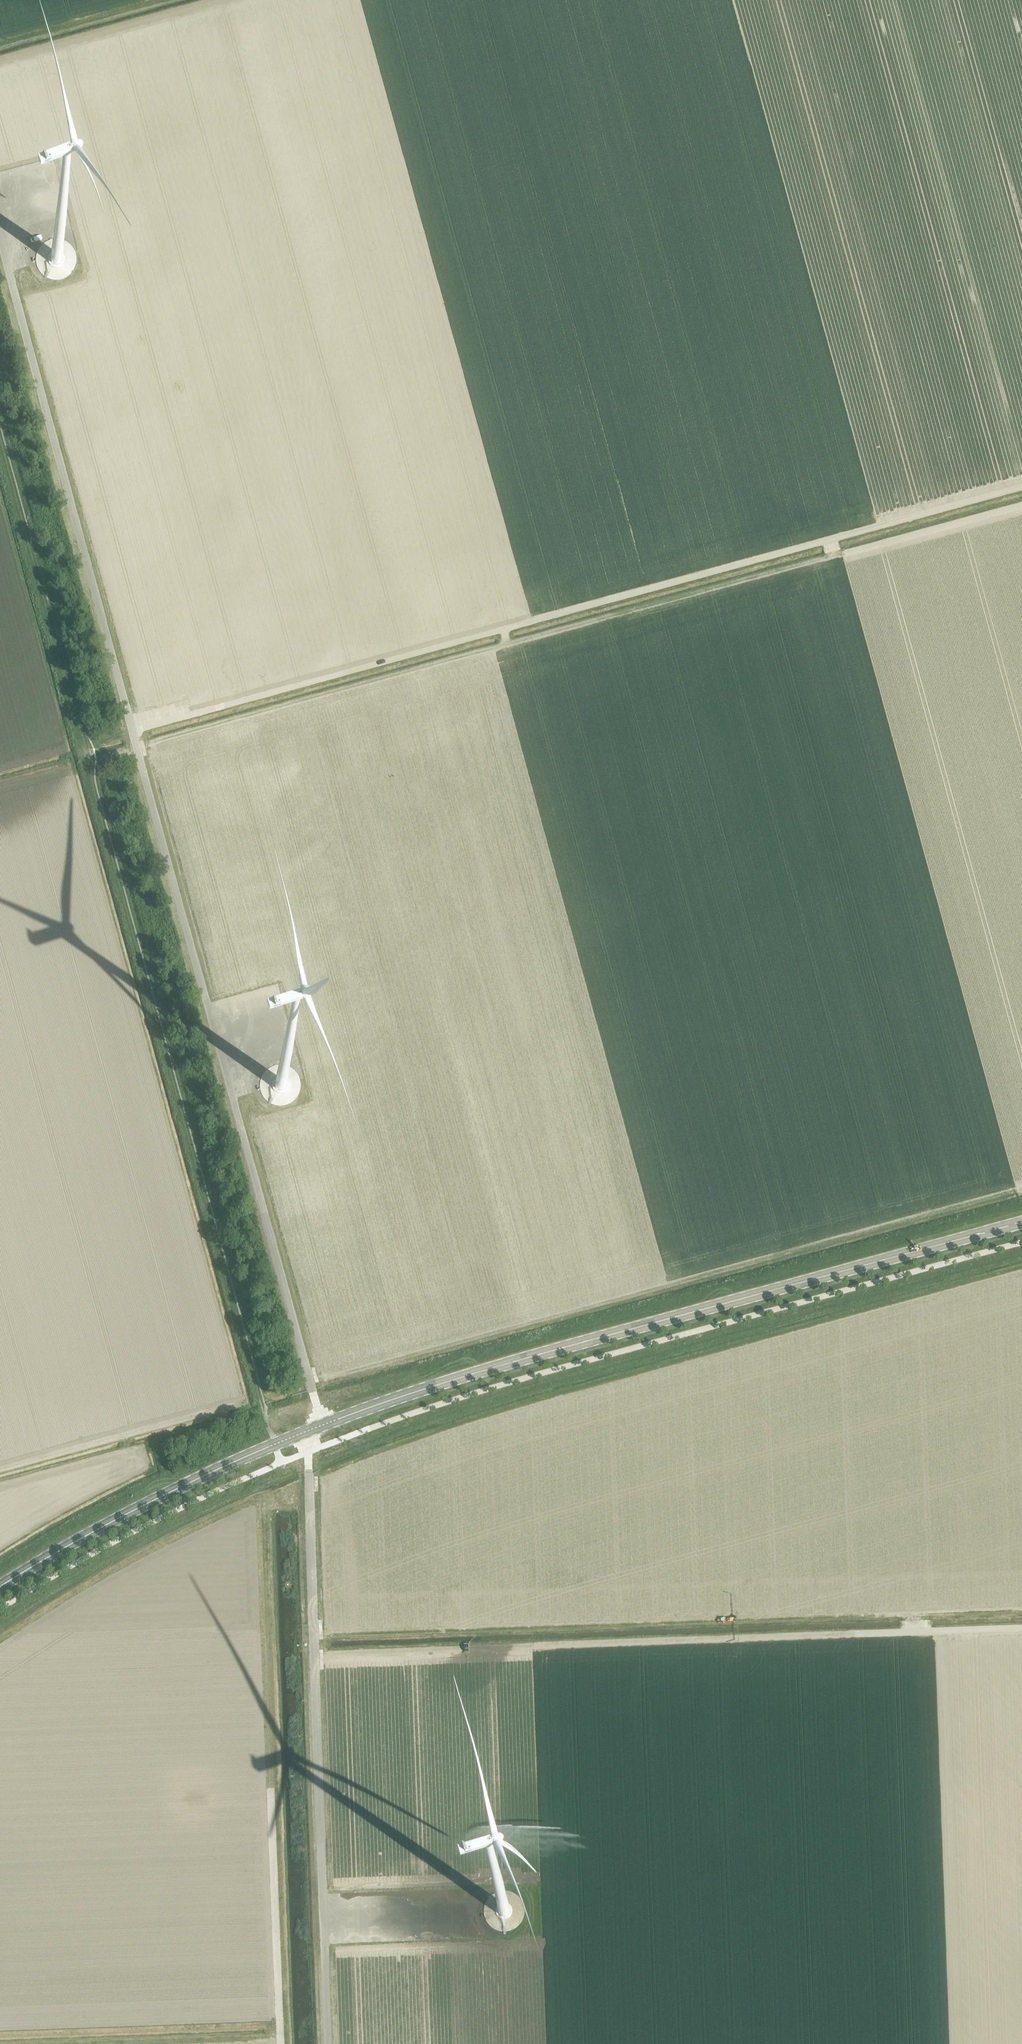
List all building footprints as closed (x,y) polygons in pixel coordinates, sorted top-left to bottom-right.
[(62,260),(62,259),(62,258),(62,257),(61,256),(61,255),(60,255),(60,254),(59,254),(58,253),(57,253),(56,253),(55,253),(54,253),(53,254),(52,254),(52,255),(51,256),(50,257),(50,258),(50,259),(50,260),(50,261),(51,262),(51,263),(52,263),(52,264),(53,264),(54,265),(55,265),(56,265),(57,265),(58,265),(59,264),(60,264),(60,263),(61,263),(61,262),(62,261),(62,260)] [(272,1056),(257,1072),(263,1078),(278,1061),(272,1056)] [(286,1086),(286,1085),(286,1084),(286,1083),(285,1082),(285,1081),(284,1081),(284,1080),(283,1080),(282,1079),(281,1079),(280,1079),(279,1079),(278,1079),(277,1080),(276,1080),(276,1081),(275,1081),(275,1082),(274,1083),(274,1084),(274,1085),(274,1086),(274,1087),(275,1088),(275,1089),(276,1089),(276,1090),(277,1090),(278,1091),(279,1091),(280,1091),(281,1091),(282,1091),(283,1090),(284,1090),(284,1089),(285,1089),(285,1088),(286,1087),(286,1086)] [(803,1275),(812,1272),(810,1266),(801,1270),(803,1275)] [(139,1736),(132,1741),(136,1747),(143,1743),(139,1736)] [(173,1780),(184,1799),(189,1796),(179,1777),(173,1780)] [(514,1912),(514,1911),(514,1910),(514,1909),(513,1907),(513,1906),(512,1905),(511,1904),(510,1903),(509,1903),(508,1902),(507,1901),(506,1901),(505,1901),(503,1901),(502,1901),(501,1901),(500,1902),(499,1903),(498,1903),(497,1904),(496,1905),(495,1906),(495,1907),(494,1909),(494,1910),(494,1911),(494,1912),(494,1913),(495,1915),(495,1916),(496,1917),(497,1918),(498,1919),(499,1919),(500,1920),(501,1921),(502,1921),(503,1921),(505,1921),(506,1921),(507,1921),(508,1920),(509,1919),(510,1919),(511,1918),(512,1917),(513,1916),(513,1915),(514,1913),(514,1912)]
